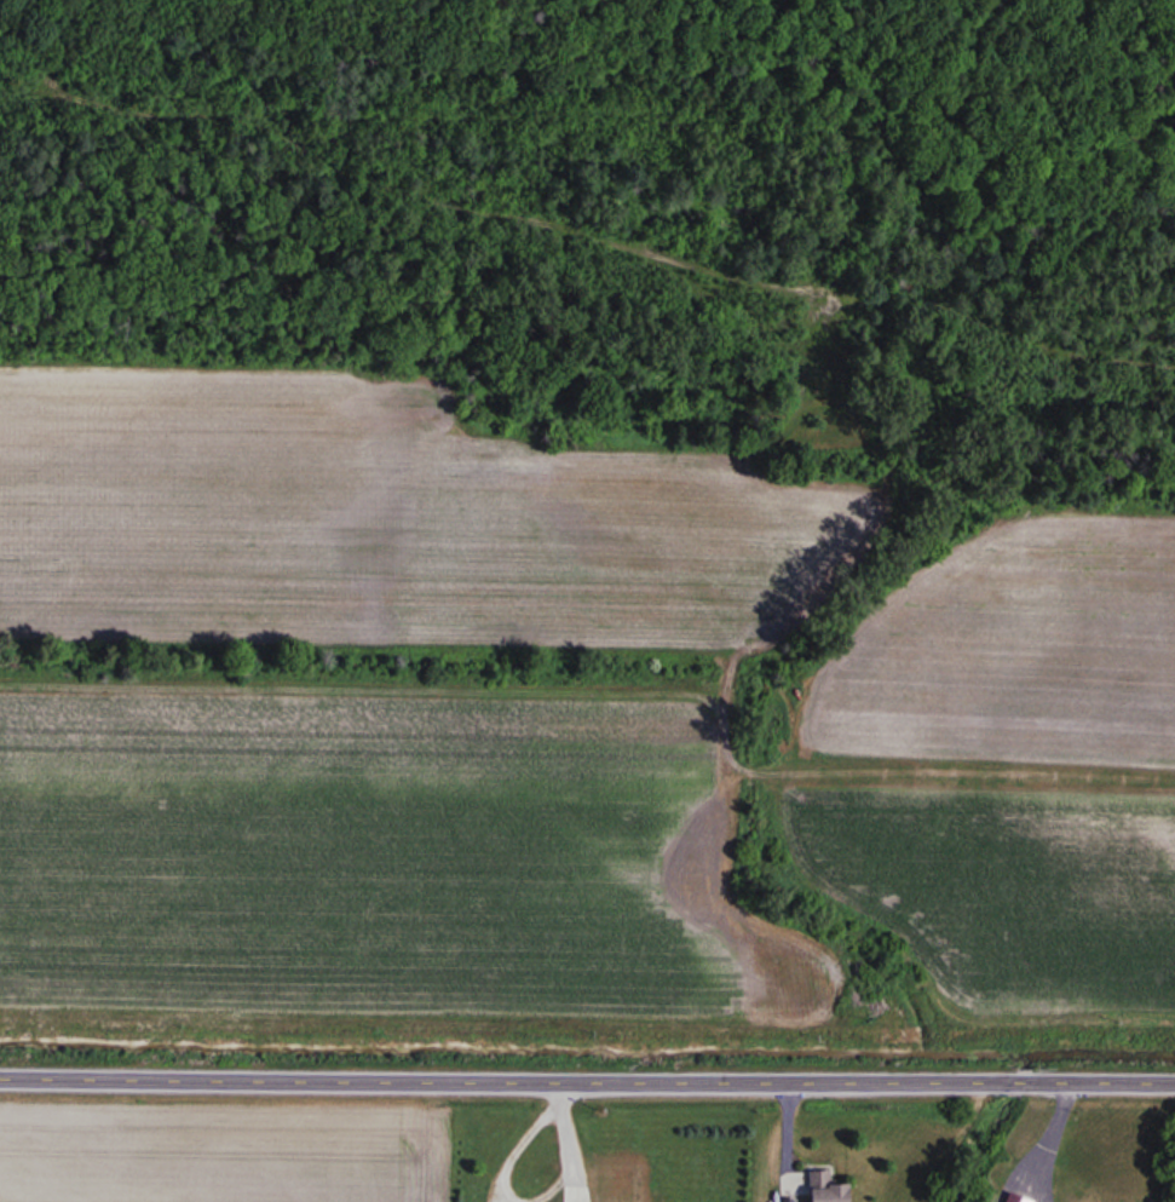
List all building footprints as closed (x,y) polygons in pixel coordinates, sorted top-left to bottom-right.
[(856,1181),(833,1181),(833,1170),(812,1170),(812,1201),(856,1201),(856,1181)]
